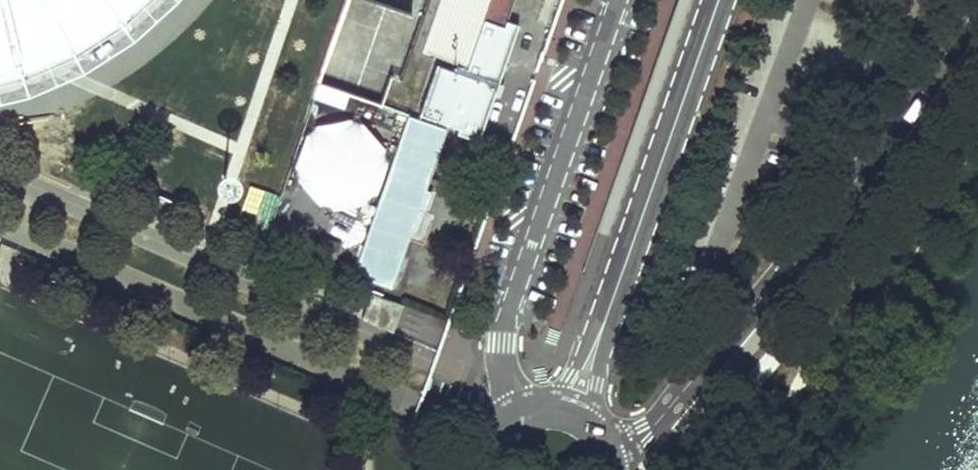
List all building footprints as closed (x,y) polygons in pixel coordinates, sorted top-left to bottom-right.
[(38,64),(79,45),(107,23),(135,0),(0,0),(0,72),(38,64)] [(427,51),(426,53),(458,64),(456,71),(437,64),(419,115),(459,129),(457,134),(479,142),(519,25),(507,21),(515,0),(444,0),(427,51)] [(409,117),(354,275),(390,287),(445,130),(409,117)]
